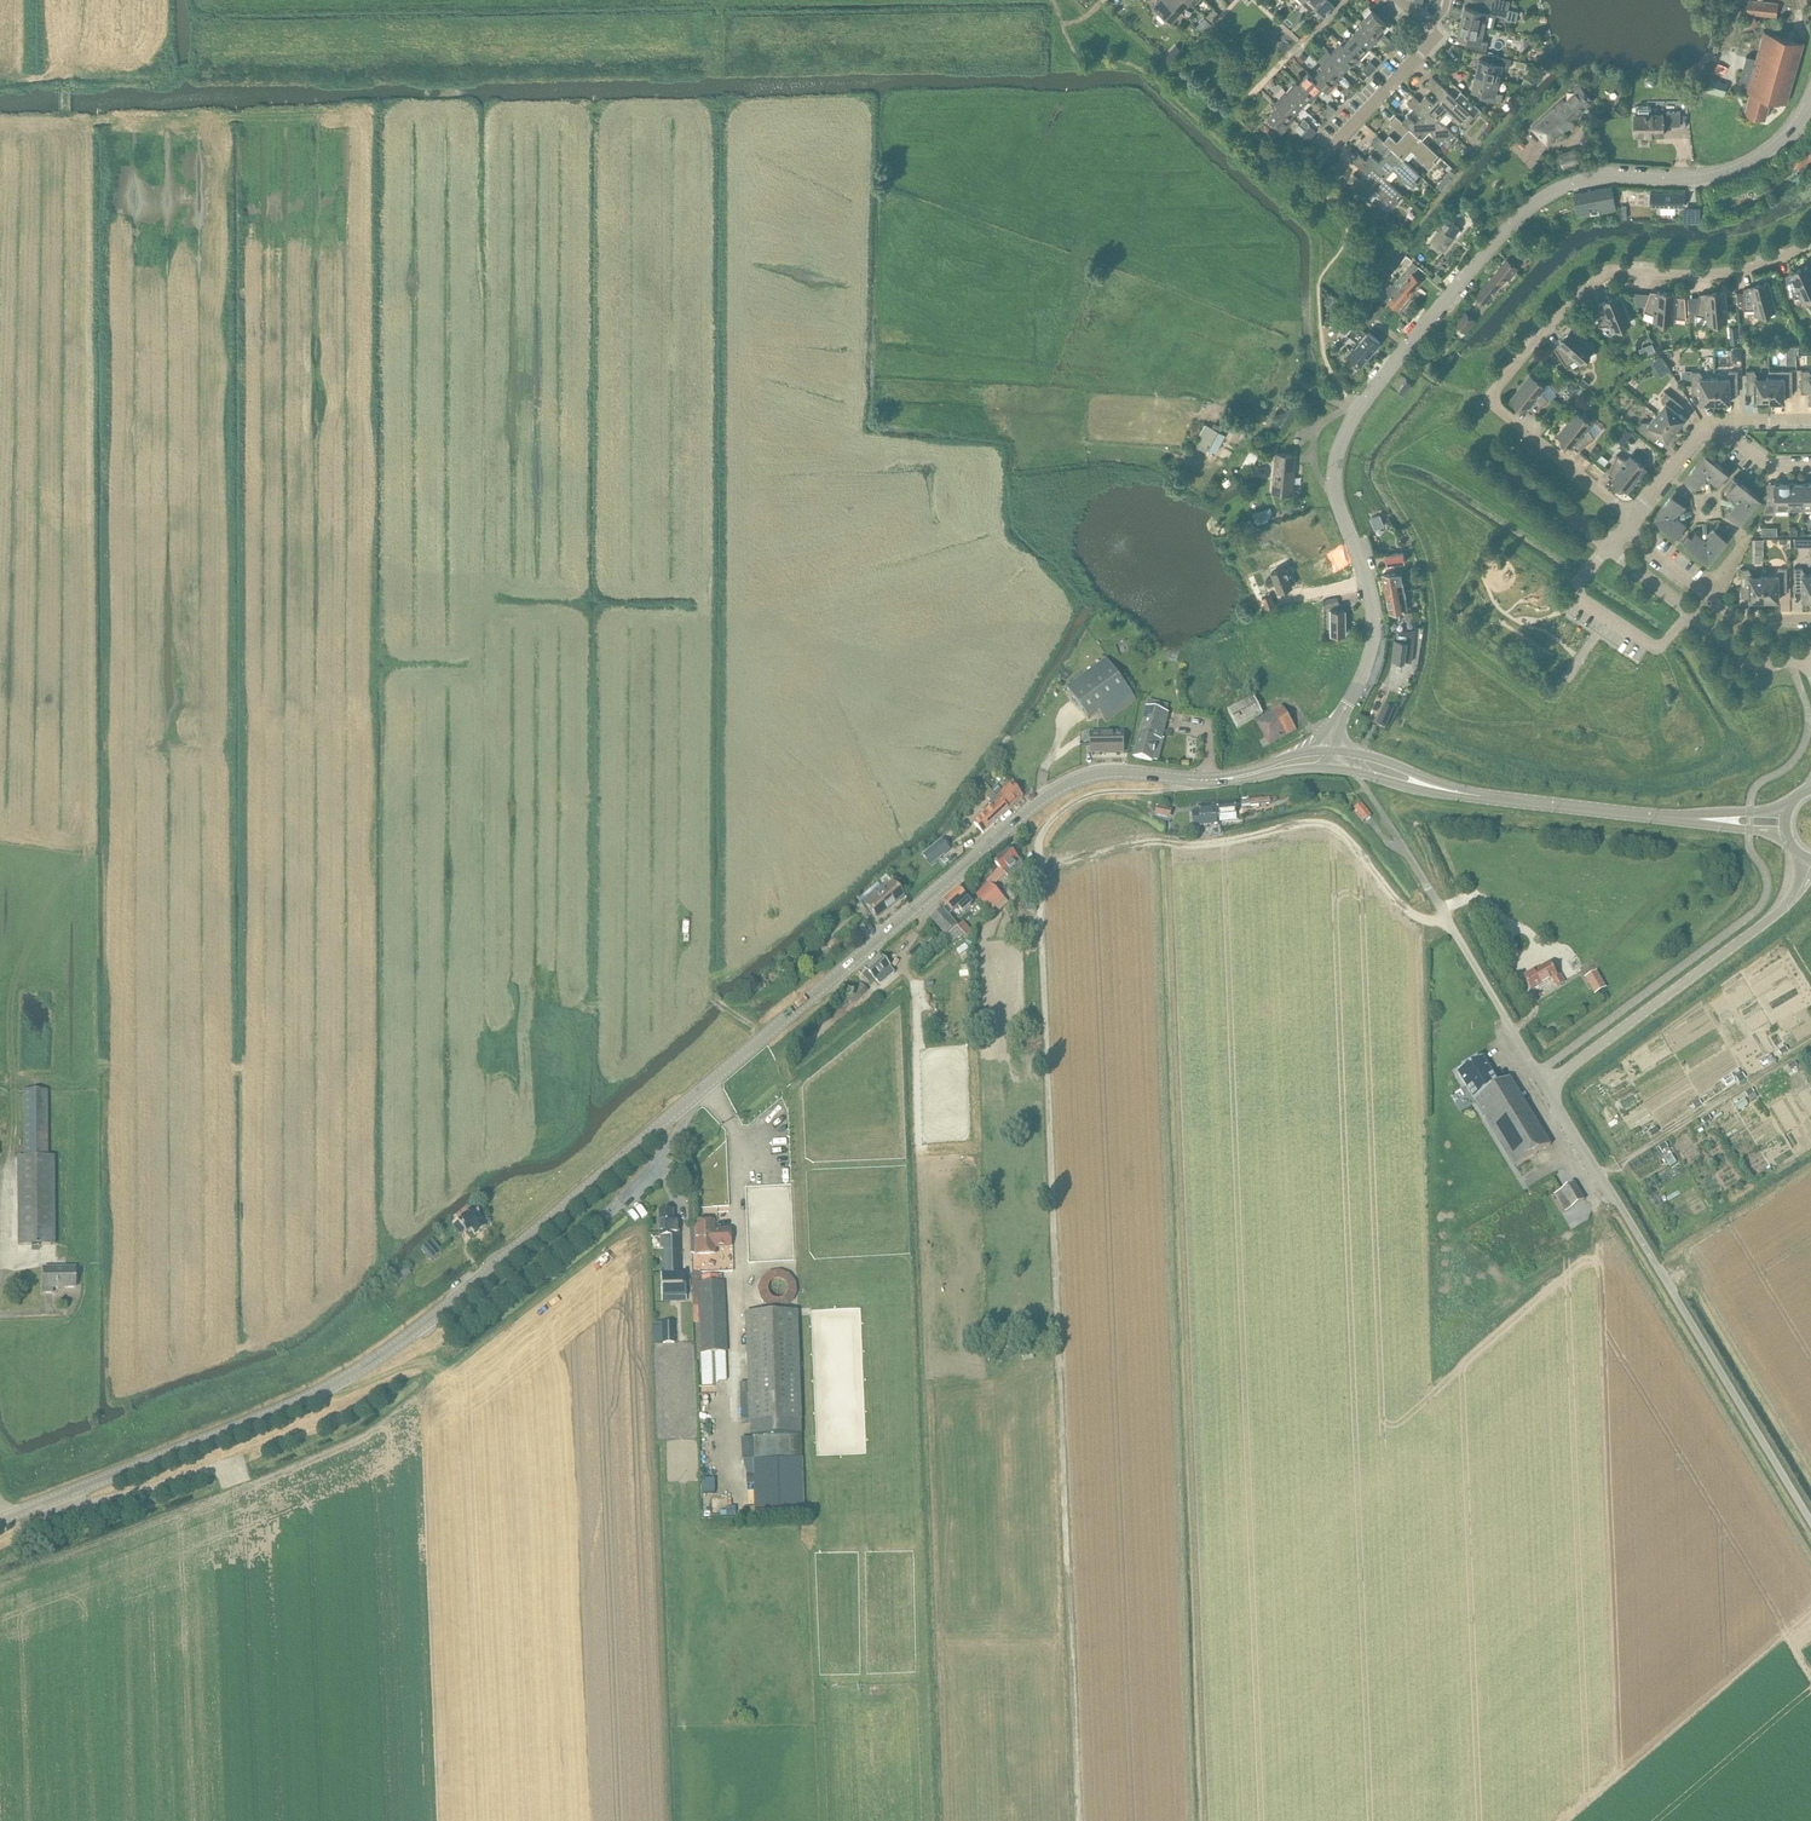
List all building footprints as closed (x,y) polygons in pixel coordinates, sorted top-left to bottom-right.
[(1160,10),(1157,14),(1157,16),(1163,21),(1165,21),(1168,18),(1171,21),(1180,11),(1168,0),(1155,0),(1152,3),(1160,10)] [(1180,11),(1189,1),(1187,0),(1168,0),(1180,11)] [(1313,8),(1316,5),(1315,5),(1319,0),(1304,0),(1313,8)] [(1315,5),(1316,5),(1325,14),(1338,0),(1319,0),(1315,5)] [(1747,12),(1777,16),(1779,2),(1760,0),(1749,0),(1747,12)] [(1465,6),(1461,21),(1484,26),(1485,26),(1488,27),(1491,28),(1493,28),(1496,13),(1498,6),(1497,6),(1490,4),(1477,1),(1475,1),(1475,2),(1480,3),(1479,9),(1474,8),(1465,6)] [(1214,8),(1205,17),(1212,23),(1220,14),(1214,8)] [(1362,20),(1364,22),(1379,36),(1381,37),(1387,43),(1393,49),(1397,45),(1391,39),(1391,38),(1381,29),(1387,23),(1372,9),(1362,20)] [(1341,11),(1337,16),(1342,20),(1345,16),(1341,11)] [(1745,18),(1745,19),(1745,20),(1745,21),(1746,23),(1747,25),(1749,26),(1751,26),(1753,26),(1755,25),(1756,23),(1757,21),(1757,19),(1757,18),(1756,16),(1754,15),(1753,14),(1751,14),(1750,14),(1749,14),(1748,14),(1747,15),(1746,16),(1745,17),(1745,18)] [(1461,21),(1458,36),(1467,38),(1472,39),(1470,46),(1487,50),(1489,40),(1483,39),(1484,32),(1483,32),(1485,27),(1485,26),(1484,26),(1461,21)] [(1364,22),(1354,32),(1369,46),(1379,36),(1364,22)] [(1740,79),(1750,81),(1747,92),(1751,93),(1748,102),(1749,102),(1746,114),(1765,119),(1770,98),(1786,103),(1803,42),(1764,31),(1756,58),(1746,56),(1740,79)] [(1342,41),(1359,57),(1369,46),(1354,32),(1344,43),(1342,41)] [(1342,41),(1332,52),(1347,66),(1349,68),(1359,58),(1359,57),(1342,41)] [(1383,47),(1389,53),(1393,49),(1387,43),(1383,47)] [(1168,52),(1164,57),(1172,65),(1176,59),(1168,52)] [(1322,63),(1339,79),(1337,77),(1347,66),(1332,52),(1322,63)] [(1479,59),(1476,74),(1499,79),(1501,73),(1503,67),(1509,68),(1511,59),(1498,55),(1497,55),(1485,52),(1484,56),(1490,58),(1489,61),(1479,59)] [(1302,53),(1297,58),(1302,62),(1307,57),(1302,53)] [(1367,65),(1373,70),(1377,66),(1371,60),(1367,65)] [(1324,86),(1329,90),(1339,79),(1322,63),(1321,63),(1323,65),(1314,75),(1309,71),(1314,76),(1313,76),(1324,86)] [(1363,69),(1369,75),(1373,70),(1367,65),(1363,69)] [(1299,82),(1298,82),(1311,95),(1313,96),(1314,96),(1324,86),(1313,76),(1314,76),(1309,71),(1299,82)] [(1486,92),(1485,99),(1501,103),(1504,93),(1497,91),(1499,85),(1498,85),(1499,79),(1476,74),(1472,89),(1486,92)] [(1426,95),(1421,101),(1440,119),(1445,124),(1452,117),(1459,124),(1461,122),(1467,128),(1472,122),(1470,120),(1475,115),(1480,109),(1479,108),(1469,98),(1461,91),(1456,97),(1433,76),(1426,83),(1440,96),(1434,102),(1426,95)] [(1728,83),(1721,81),(1721,79),(1711,76),(1707,90),(1724,95),(1728,83)] [(1524,77),(1521,82),(1529,86),(1529,87),(1529,86),(1532,82),(1524,77)] [(1297,80),(1286,91),(1290,94),(1301,105),(1311,95),(1298,82),(1299,82),(1297,80)] [(1347,86),(1353,92),(1357,88),(1351,82),(1347,86)] [(1343,91),(1349,96),(1353,92),(1347,86),(1343,91)] [(1578,114),(1593,99),(1590,96),(1590,95),(1588,93),(1587,94),(1581,87),(1568,100),(1566,98),(1532,128),(1547,144),(1579,116),(1578,114)] [(1276,102),(1278,104),(1279,103),(1292,115),(1296,111),(1301,105),(1290,94),(1286,91),(1276,102)] [(1403,120),(1422,139),(1430,130),(1435,134),(1433,136),(1441,143),(1443,141),(1449,147),(1454,142),(1452,140),(1457,135),(1445,124),(1440,119),(1421,101),(1414,95),(1408,102),(1422,115),(1416,122),(1408,115),(1403,120)] [(1278,104),(1268,115),(1283,129),(1294,118),(1294,117),(1292,115),(1279,103),(1278,104)] [(1326,108),(1333,114),(1337,109),(1331,103),(1326,108)] [(1663,125),(1680,125),(1680,110),(1667,110),(1667,117),(1663,117),(1663,114),(1651,114),(1651,105),(1636,105),(1636,114),(1634,114),(1634,135),(1664,134),(1663,125)] [(1323,112),(1329,118),(1333,114),(1326,108),(1323,112)] [(1483,110),(1480,113),(1486,119),(1489,116),(1483,110)] [(1385,140),(1404,158),(1412,149),(1417,154),(1415,155),(1423,163),(1425,161),(1431,167),(1436,161),(1434,159),(1439,154),(1422,139),(1403,120),(1396,115),(1390,122),(1403,135),(1398,141),(1390,134),(1385,140)] [(1304,118),(1300,122),(1306,128),(1309,124),(1304,118)] [(1299,124),(1295,128),(1301,134),(1302,134),(1306,129),(1299,124)] [(1489,124),(1481,132),(1486,136),(1493,128),(1489,124)] [(1306,129),(1313,136),(1317,131),(1310,125),(1306,129)] [(1306,129),(1302,134),(1309,140),(1313,136),(1306,129)] [(1367,159),(1386,178),(1394,169),(1399,173),(1397,175),(1405,182),(1407,180),(1413,186),(1418,181),(1416,179),(1421,174),(1404,158),(1385,140),(1384,140),(1378,134),(1371,142),(1385,154),(1379,161),(1372,154),(1367,159)] [(1791,157),(1798,167),(1810,158),(1810,151),(1807,146),(1791,157)] [(1576,147),(1557,153),(1561,169),(1581,164),(1576,147)] [(1402,193),(1386,178),(1367,159),(1360,153),(1353,161),(1367,174),(1361,180),(1354,173),(1348,179),(1367,198),(1376,188),(1380,193),(1379,194),(1387,202),(1388,200),(1395,206),(1400,200),(1398,198),(1402,193)] [(1786,156),(1781,159),(1791,173),(1799,168),(1798,167),(1791,157),(1791,155),(1789,154),(1788,155),(1786,156)] [(1327,164),(1322,169),(1322,170),(1323,170),(1326,174),(1328,175),(1332,172),(1336,168),(1330,162),(1327,164)] [(1451,169),(1447,174),(1452,179),(1456,174),(1451,169)] [(1791,179),(1795,183),(1795,184),(1805,177),(1804,177),(1801,172),(1791,179)] [(1575,193),(1576,197),(1580,216),(1617,209),(1612,186),(1575,193)] [(1651,205),(1685,205),(1686,192),(1651,191),(1651,205)] [(1726,199),(1715,202),(1717,209),(1728,206),(1726,199)] [(1429,247),(1425,252),(1434,258),(1438,253),(1438,254),(1459,228),(1448,219),(1428,245),(1429,247)] [(1395,227),(1391,232),(1396,237),(1401,232),(1395,227)] [(1508,278),(1517,268),(1506,259),(1492,276),(1493,276),(1476,296),(1483,303),(1500,282),(1501,283),(1506,276),(1508,278)] [(1394,282),(1410,295),(1423,280),(1413,272),(1419,266),(1413,260),(1398,277),(1395,275),(1391,279),(1394,282)] [(1785,275),(1789,296),(1803,294),(1805,298),(1810,295),(1810,272),(1808,265),(1785,275)] [(1437,273),(1433,278),(1437,282),(1441,277),(1437,273)] [(1744,291),(1736,292),(1738,308),(1744,308),(1744,309),(1758,309),(1759,314),(1775,309),(1767,281),(1752,286),(1744,288),(1744,291)] [(1391,288),(1384,296),(1388,300),(1387,300),(1397,309),(1398,309),(1410,295),(1394,282),(1393,283),(1392,285),(1393,286),(1391,288)] [(1651,291),(1643,311),(1646,312),(1655,315),(1657,316),(1657,320),(1673,322),(1673,316),(1686,317),(1684,296),(1675,295),(1675,293),(1651,291)] [(1711,321),(1727,320),(1724,291),(1700,293),(1696,314),(1710,317),(1711,321)] [(1597,305),(1599,326),(1614,324),(1616,328),(1631,322),(1619,295),(1597,305)] [(1367,310),(1362,316),(1371,324),(1385,306),(1378,300),(1369,312),(1367,310)] [(1466,332),(1476,320),(1464,309),(1454,321),(1466,332)] [(1357,341),(1348,351),(1363,364),(1381,342),(1368,330),(1366,332),(1356,323),(1348,333),(1357,341)] [(1555,347),(1566,365),(1578,357),(1582,360),(1593,348),(1571,329),(1555,347)] [(1791,346),(1787,346),(1787,351),(1791,355),(1791,364),(1796,364),(1796,355),(1796,346),(1791,346)] [(1797,346),(1797,354),(1810,353),(1810,346),(1797,346)] [(1735,349),(1731,349),(1731,359),(1741,359),(1741,349),(1735,349)] [(1769,368),(1769,375),(1770,403),(1770,402),(1783,402),(1783,401),(1784,401),(1784,398),(1785,398),(1784,389),(1792,389),(1792,390),(1792,368),(1769,368)] [(1715,376),(1715,403),(1715,402),(1728,402),(1730,402),(1730,399),(1730,390),(1737,390),(1737,391),(1738,391),(1738,369),(1737,369),(1737,371),(1729,371),(1726,376),(1726,377),(1715,377),(1715,376)] [(1746,369),(1747,391),(1747,389),(1754,389),(1755,399),(1755,402),(1756,402),(1769,402),(1769,403),(1770,403),(1769,375),(1769,376),(1758,376),(1754,370),(1747,370),(1747,369),(1746,369)] [(1801,390),(1802,390),(1802,389),(1809,389),(1809,398),(1809,401),(1810,401),(1810,373),(1809,370),(1802,370),(1802,369),(1801,369),(1801,390)] [(1702,402),(1715,402),(1715,403),(1715,376),(1714,376),(1714,377),(1703,377),(1703,376),(1700,371),(1692,371),(1692,370),(1692,391),(1693,391),(1693,390),(1700,390),(1700,399),(1700,402),(1702,402)] [(1530,375),(1512,397),(1531,413),(1549,400),(1540,388),(1543,385),(1530,375)] [(1583,378),(1579,383),(1585,388),(1589,383),(1583,378)] [(1407,380),(1399,390),(1404,394),(1412,384),(1407,380)] [(1567,388),(1573,393),(1578,388),(1571,382),(1567,388)] [(1656,412),(1677,430),(1677,429),(1685,419),(1684,418),(1685,417),(1683,415),(1676,409),(1680,404),(1681,405),(1682,404),(1665,390),(1665,391),(1666,392),(1661,398),(1663,404),(1664,404),(1657,413),(1656,412)] [(1576,412),(1558,434),(1578,450),(1595,437),(1586,425),(1589,422),(1576,412)] [(1657,433),(1664,439),(1665,438),(1667,440),(1676,429),(1677,430),(1656,412),(1655,413),(1656,413),(1649,422),(1643,421),(1638,426),(1637,426),(1636,426),(1653,440),(1654,439),(1653,438),(1657,433)] [(1205,424),(1196,441),(1209,448),(1219,430),(1212,426),(1205,423),(1205,424)] [(1623,424),(1618,430),(1628,438),(1633,431),(1623,424)] [(1594,445),(1589,452),(1595,457),(1601,450),(1594,445)] [(1275,452),(1272,491),(1292,493),(1296,454),(1275,452)] [(1617,455),(1608,474),(1627,490),(1645,467),(1633,457),(1630,461),(1617,455)] [(1703,456),(1683,480),(1695,490),(1700,484),(1699,484),(1707,474),(1717,482),(1717,483),(1722,477),(1726,480),(1731,474),(1708,455),(1703,456)] [(1726,514),(1738,524),(1758,500),(1757,495),(1734,476),(1729,483),(1732,485),(1728,491),(1728,492),(1729,491),(1738,499),(1730,509),(1726,514)] [(1767,487),(1767,506),(1763,513),(1775,513),(1775,507),(1790,507),(1790,506),(1789,482),(1775,482),(1775,487),(1767,487)] [(1789,482),(1790,506),(1804,506),(1804,482),(1789,482)] [(1657,518),(1680,537),(1685,531),(1682,528),(1687,522),(1685,521),(1675,513),(1684,503),(1684,504),(1685,503),(1679,498),(1682,495),(1676,489),(1656,514),(1657,518)] [(1267,509),(1254,513),(1256,522),(1269,518),(1267,509)] [(1383,515),(1371,520),(1374,527),(1386,522),(1383,515)] [(1683,540),(1706,558),(1711,558),(1730,533),(1718,523),(1714,529),(1706,539),(1697,531),(1696,530),(1692,536),(1688,533),(1683,540)] [(1803,538),(1803,546),(1810,546),(1810,538),(1803,538)] [(1386,555),(1387,564),(1387,565),(1406,561),(1404,552),(1386,555)] [(1276,583),(1279,590),(1293,585),(1285,566),(1272,572),(1273,576),(1266,579),(1269,586),(1276,583)] [(1764,574),(1764,600),(1779,600),(1779,587),(1787,587),(1787,568),(1779,568),(1776,574),(1764,574)] [(1802,599),(1810,599),(1810,574),(1806,574),(1802,568),(1794,568),(1794,587),(1802,587),(1802,599)] [(1749,569),(1741,569),(1741,588),(1741,593),(1741,596),(1742,596),(1748,596),(1749,596),(1749,600),(1764,600),(1764,574),(1752,575),(1752,574),(1749,569)] [(1382,575),(1386,593),(1405,590),(1403,582),(1402,571),(1382,575)] [(1254,577),(1248,578),(1260,609),(1259,609),(1260,614),(1267,611),(1266,608),(1262,597),(1263,597),(1254,577)] [(1403,610),(1403,609),(1408,608),(1405,590),(1386,593),(1389,612),(1403,610)] [(1263,597),(1262,597),(1266,608),(1276,604),(1275,602),(1272,594),(1263,597)] [(1325,607),(1340,604),(1338,596),(1323,600),(1325,607)] [(1346,633),(1346,609),(1331,609),(1331,633),(1346,633)] [(1404,611),(1405,619),(1419,617),(1418,610),(1404,611)] [(1395,639),(1392,659),(1396,659),(1405,661),(1410,661),(1413,642),(1414,629),(1398,631),(1397,639),(1395,639)] [(1099,711),(1107,721),(1136,700),(1107,659),(1067,688),(1078,702),(1089,718),(1099,711)] [(1406,685),(1404,684),(1408,675),(1403,672),(1396,688),(1401,690),(1402,688),(1404,689),(1406,685)] [(1388,700),(1393,702),(1398,692),(1393,689),(1388,700)] [(1263,715),(1254,697),(1228,711),(1237,729),(1263,715)] [(1282,705),(1255,720),(1266,739),(1260,742),(1263,748),(1269,745),(1296,730),(1283,706),(1282,705)] [(1385,705),(1377,724),(1387,728),(1395,709),(1385,705)] [(1134,755),(1134,756),(1154,761),(1154,759),(1159,739),(1160,739),(1161,740),(1162,738),(1168,714),(1167,713),(1147,708),(1140,734),(1134,755)] [(1090,732),(1090,754),(1124,754),(1124,732),(1090,732)] [(999,797),(998,798),(1009,810),(1010,809),(1024,797),(1013,784),(999,797)] [(997,785),(992,790),(996,794),(1001,789),(997,785)] [(991,790),(985,796),(990,801),(996,796),(991,790)] [(1242,807),(1251,807),(1251,806),(1272,804),(1271,797),(1241,800),(1242,807)] [(992,807),(975,823),(984,833),(1009,810),(998,798),(990,805),(992,807)] [(1218,802),(1219,815),(1237,813),(1236,800),(1218,802)] [(1217,823),(1216,815),(1219,815),(1218,802),(1199,804),(1200,810),(1193,811),(1194,826),(1217,823)] [(1361,803),(1355,808),(1365,821),(1372,816),(1370,814),(1361,803)] [(1157,806),(1155,815),(1168,818),(1170,809),(1157,806)] [(928,853),(924,856),(932,865),(932,866),(936,863),(938,861),(949,852),(951,850),(943,840),(928,853)] [(1008,876),(1022,864),(1018,859),(1019,858),(1010,847),(994,861),(1003,872),(1004,871),(1008,876)] [(877,883),(857,899),(860,903),(864,908),(865,906),(873,916),(876,919),(894,905),(903,897),(900,893),(892,884),(894,882),(888,874),(877,883)] [(1008,902),(990,881),(976,894),(994,915),(1008,902)] [(943,909),(932,918),(947,935),(958,926),(954,922),(948,916),(958,907),(963,912),(973,903),(959,888),(943,901),(947,905),(943,909)] [(867,920),(858,928),(865,937),(874,929),(867,920)] [(968,927),(963,932),(968,937),(973,933),(968,927)] [(932,934),(921,944),(927,951),(938,942),(932,934)] [(869,984),(889,967),(879,955),(864,968),(866,971),(861,975),(869,984)] [(1575,955),(1567,960),(1574,971),(1582,966),(1575,955)] [(783,961),(783,965),(785,967),(788,968),(792,966),(792,962),(790,960),(786,959),(783,961)] [(1558,986),(1565,983),(1558,971),(1555,973),(1550,964),(1535,973),(1534,971),(1524,976),(1532,991),(1553,979),(1558,986)] [(1597,970),(1590,974),(1585,978),(1595,995),(1607,987),(1597,970)] [(845,997),(847,999),(850,1002),(865,989),(860,983),(845,997)] [(1499,1084),(1483,1057),(1458,1072),(1514,1166),(1550,1144),(1510,1078),(1499,1084)] [(1752,1089),(1745,1094),(1751,1103),(1757,1098),(1752,1089)] [(18,1157),(18,1245),(55,1245),(54,1157),(48,1157),(47,1090),(23,1090),(24,1157),(18,1157)] [(1699,1101),(1692,1105),(1695,1110),(1702,1106),(1699,1101)] [(1574,1183),(1561,1191),(1571,1208),(1585,1200),(1574,1183)] [(465,1230),(467,1232),(470,1229),(476,1236),(486,1227),(481,1221),(483,1219),(474,1208),(457,1221),(458,1222),(453,1226),(460,1234),(465,1230)] [(664,1274),(661,1274),(662,1297),(686,1296),(686,1273),(680,1273),(679,1221),(673,1221),(673,1211),(659,1211),(660,1235),(663,1235),(664,1274)] [(694,1223),(690,1223),(690,1228),(691,1253),(695,1253),(695,1254),(714,1253),(714,1247),(729,1246),(728,1229),(713,1230),(713,1222),(694,1223)] [(432,1240),(421,1249),(431,1260),(441,1251),(432,1240)] [(75,1267),(44,1268),(44,1293),(46,1293),(52,1293),(53,1288),(76,1288),(75,1267)] [(397,1287),(412,1274),(406,1267),(391,1280),(397,1287)] [(703,1283),(697,1283),(699,1323),(700,1353),(702,1387),(715,1386),(718,1382),(726,1381),(724,1352),(721,1282),(718,1282),(717,1275),(702,1276),(703,1283)] [(745,1313),(748,1393),(740,1394),(741,1419),(749,1419),(749,1422),(801,1420),(797,1311),(745,1313)] [(653,1322),(654,1343),(674,1343),(674,1321),(653,1322)] [(799,1435),(753,1436),(753,1459),(803,1458),(802,1435),(799,1435)] [(747,1485),(754,1485),(755,1509),(804,1507),(803,1458),(753,1459),(754,1474),(746,1474),(747,1485)] [(714,1479),(702,1479),(702,1494),(714,1494),(714,1479)] [(735,1507),(726,1507),(726,1516),(736,1516),(735,1507)]
